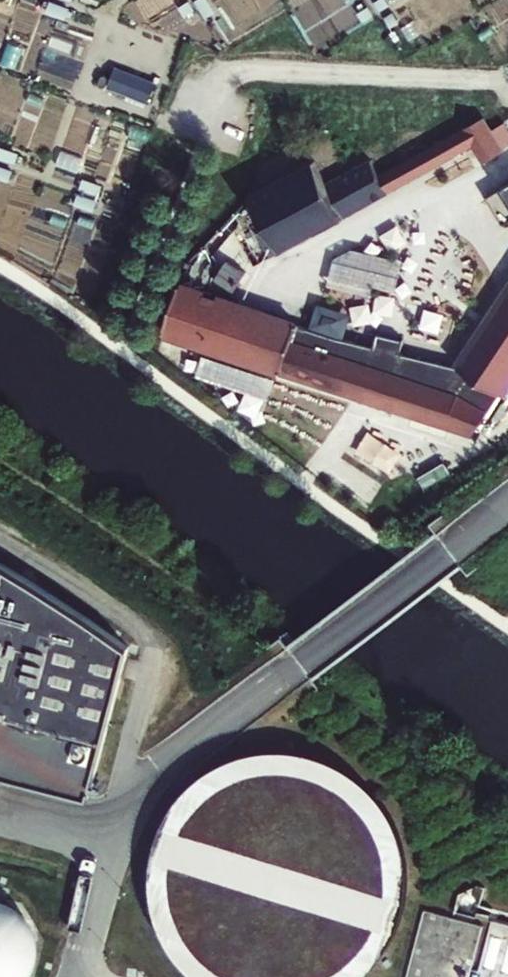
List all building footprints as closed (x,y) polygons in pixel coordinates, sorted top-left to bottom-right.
[(207,17),(215,11),(208,0),(196,0),(207,17)] [(377,1),(382,10),(390,5),(388,0),(379,0),(377,1)] [(68,8),(49,1),(46,11),(65,17),(68,8)] [(187,1),(178,6),(184,14),(192,9),(187,1)] [(369,6),(361,11),(366,20),(374,14),(369,6)] [(395,12),(386,17),(391,26),(400,20),(395,12)] [(179,42),(132,24),(123,48),(169,66),(179,42)] [(116,64),(108,86),(150,103),(159,81),(116,64)] [(395,167),(392,162),(383,167),(378,159),(335,181),(322,159),(257,195),(278,231),(271,234),(276,245),(284,241),(289,249),(483,142),(496,164),(507,157),(507,105),(395,167)] [(14,163),(18,154),(0,148),(0,158),(14,163)] [(0,167),(0,178),(8,181),(11,172),(0,167)] [(83,178),(80,188),(98,195),(102,185),(83,178)] [(77,196),(73,205),(92,212),(96,202),(77,196)] [(459,329),(506,261),(477,241),(430,309),(459,329)] [(187,283),(172,329),(292,369),(483,432),(507,393),(507,304),(489,334),(477,327),(460,353),(476,364),(460,389),(302,340),(307,323),(187,283)] [(93,797),(132,647),(115,617),(89,581),(56,549),(11,520),(0,516),(0,773),(93,797)] [(389,949),(407,908),(409,863),(398,825),(377,793),(348,768),(312,753),(273,749),(235,756),(201,775),(170,808),(152,850),(150,895),(164,938),(191,974),(196,976),(363,976),(389,949)] [(34,905),(0,905),(0,976),(34,976),(34,905)] [(424,910),(407,976),(507,976),(507,925),(493,921),(480,972),(471,969),(483,925),(424,910)]
